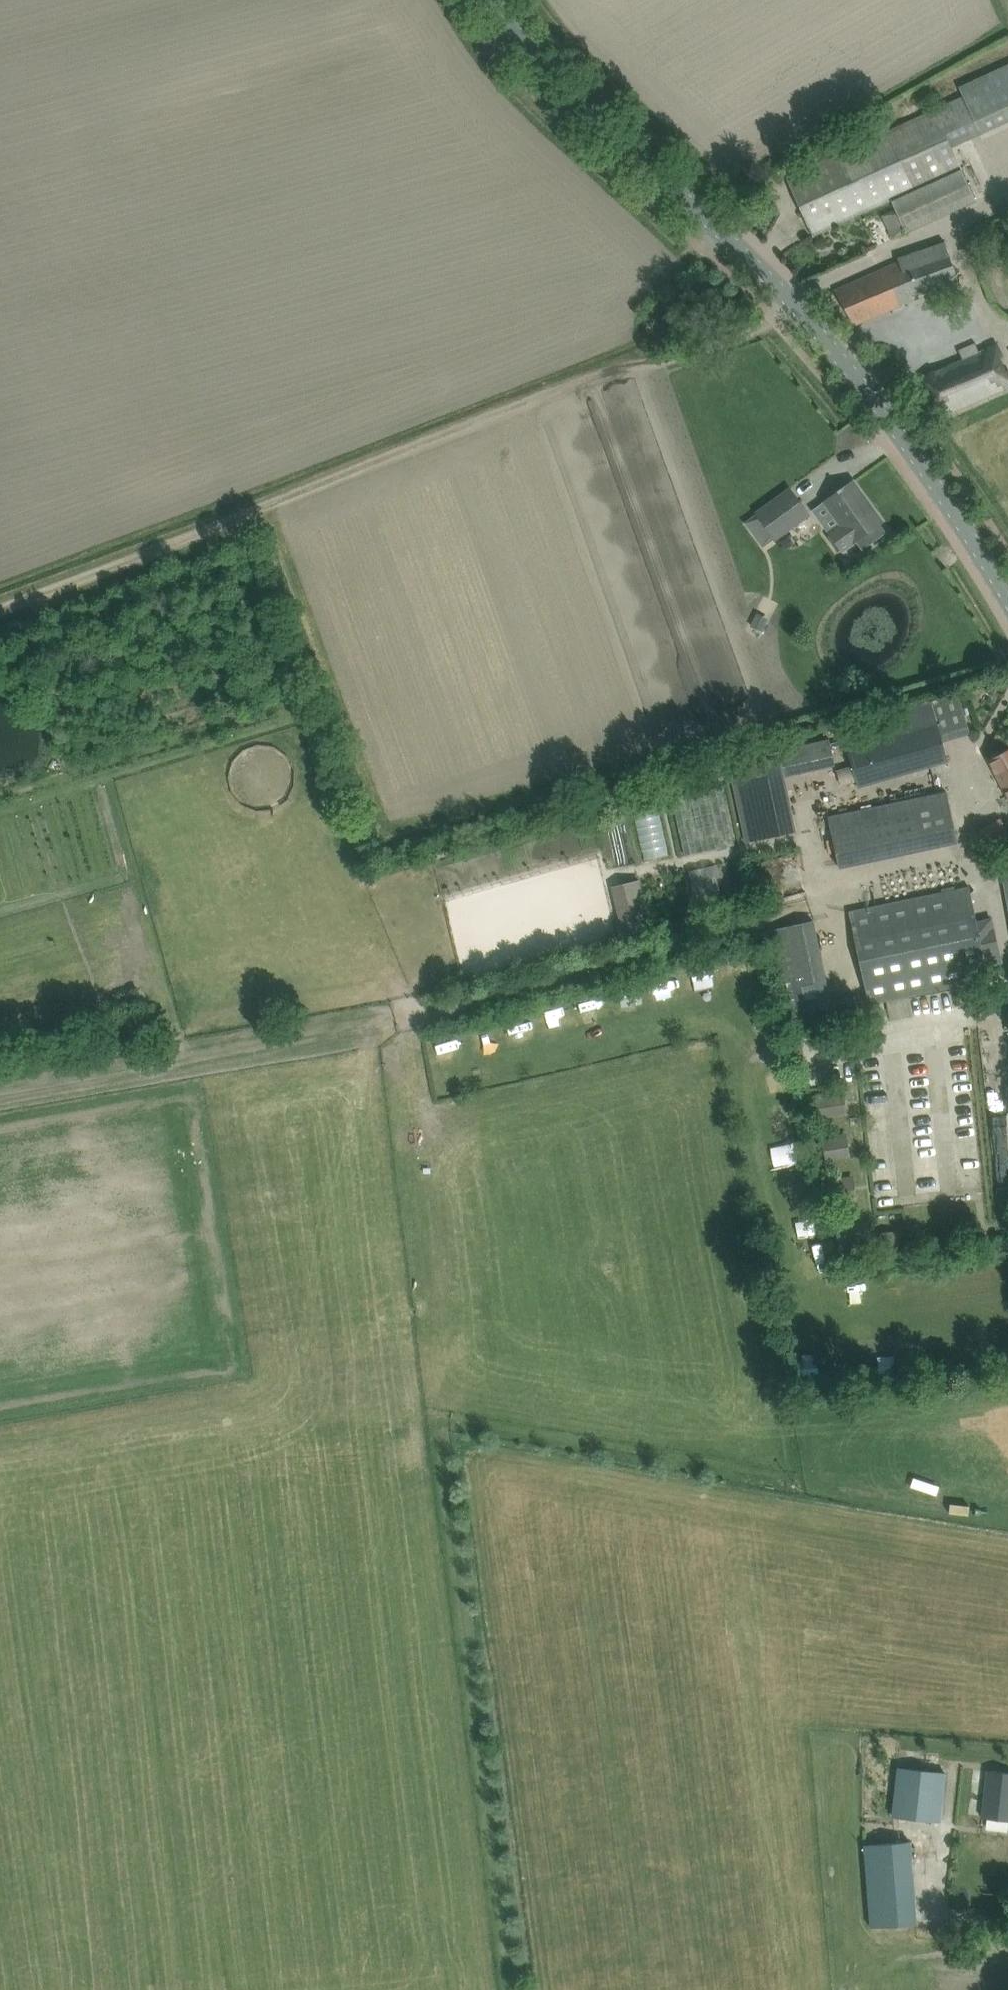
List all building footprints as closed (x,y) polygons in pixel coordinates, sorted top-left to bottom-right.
[(814,235),(891,200),(906,232),(976,200),(952,147),(1007,121),(1007,64),(959,87),(964,96),(787,177),(814,235)] [(854,324),(921,298),(920,296),(960,280),(945,241),(899,258),(900,261),(835,290),(854,324)] [(1005,372),(999,358),(1002,357),(998,345),(980,353),(976,344),(959,352),(962,361),(933,373),(938,386),(925,392),(935,416),(1007,384),(1007,371),(1005,372)] [(882,521),(867,500),(865,501),(861,497),(863,495),(853,480),(842,489),(841,487),(838,489),(839,491),(825,501),(842,524),(830,532),(843,550),(857,540),(863,548),(885,531),(879,523),(882,521)] [(757,513),(775,538),(809,513),(790,488),(757,513)] [(848,751),(859,788),(949,761),(943,740),(970,731),(959,693),(901,710),(908,733),(848,751)] [(835,765),(829,739),(779,750),(785,777),(835,765)] [(1007,795),(1007,748),(989,759),(1007,795)] [(785,777),(779,750),(735,760),(752,840),(796,831),(785,777)] [(937,794),(912,799),(921,840),(956,832),(947,791),(937,794)] [(921,840),(912,799),(828,817),(839,868),(958,842),(956,832),(921,840)] [(980,829),(987,843),(1007,832),(1007,831),(1001,818),(980,829)] [(970,887),(849,912),(869,1003),(989,978),(986,964),(984,954),(983,948),(992,946),(989,935),(981,937),(977,922),(970,887)] [(770,929),(788,1014),(832,1004),(813,920),(770,929)] [(832,1004),(788,1014),(791,1030),(794,1029),(794,1030),(807,1027),(860,1015),(856,999),(832,1004)] [(1003,1914),(1007,1872),(1007,1772),(963,1767),(953,1862),(944,1861),(940,1898),(968,1905),(967,1910),(1003,1914)] [(940,1821),(945,1773),(898,1768),(893,1816),(940,1821)] [(911,1841),(869,1844),(875,1927),(916,1924),(911,1841)]
